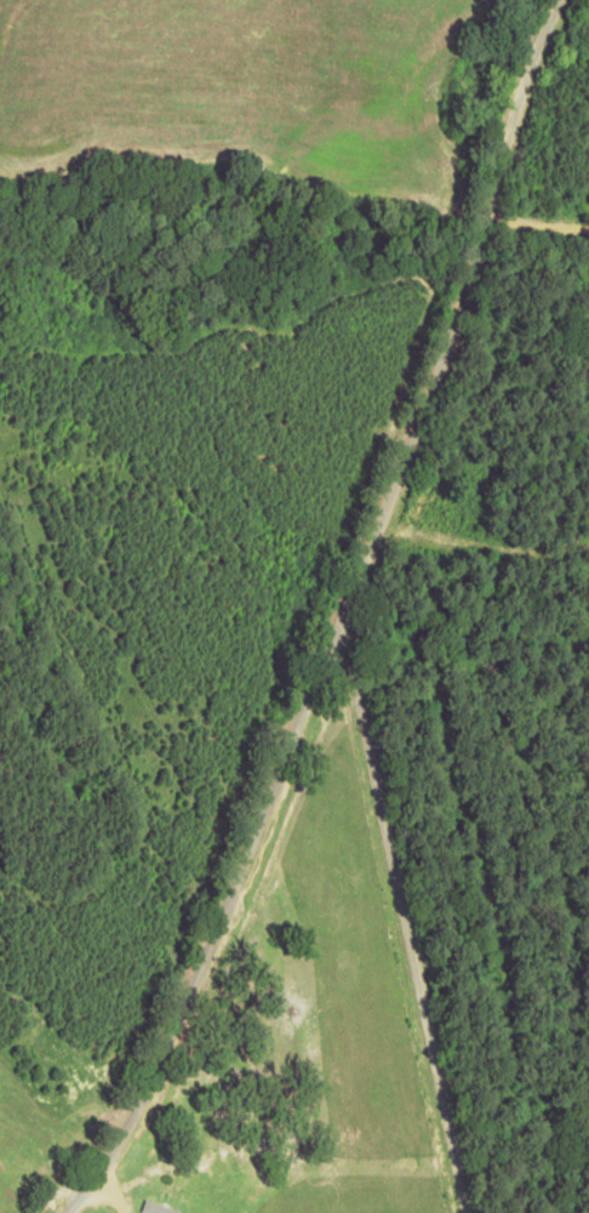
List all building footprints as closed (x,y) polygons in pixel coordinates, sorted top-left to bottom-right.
[(180,1208),(146,1200),(142,1212),(146,1212),(178,1212),(180,1208)]
